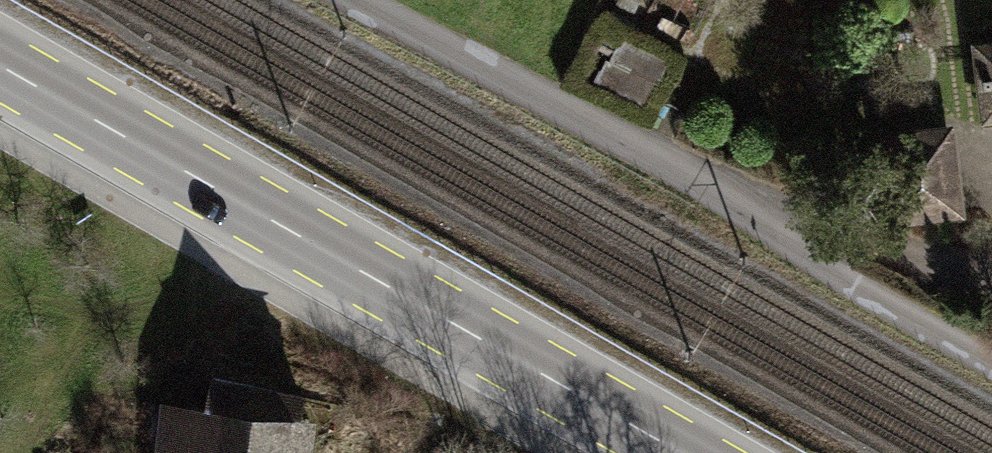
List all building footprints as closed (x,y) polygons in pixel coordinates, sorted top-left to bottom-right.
[(981,43),(991,91),(991,42),(981,43)] [(963,130),(882,134),(886,221),(967,217),(963,130)] [(164,407),(158,452),(319,452),(322,427),(308,425),(310,400),(216,380),(212,413),(164,407)]
